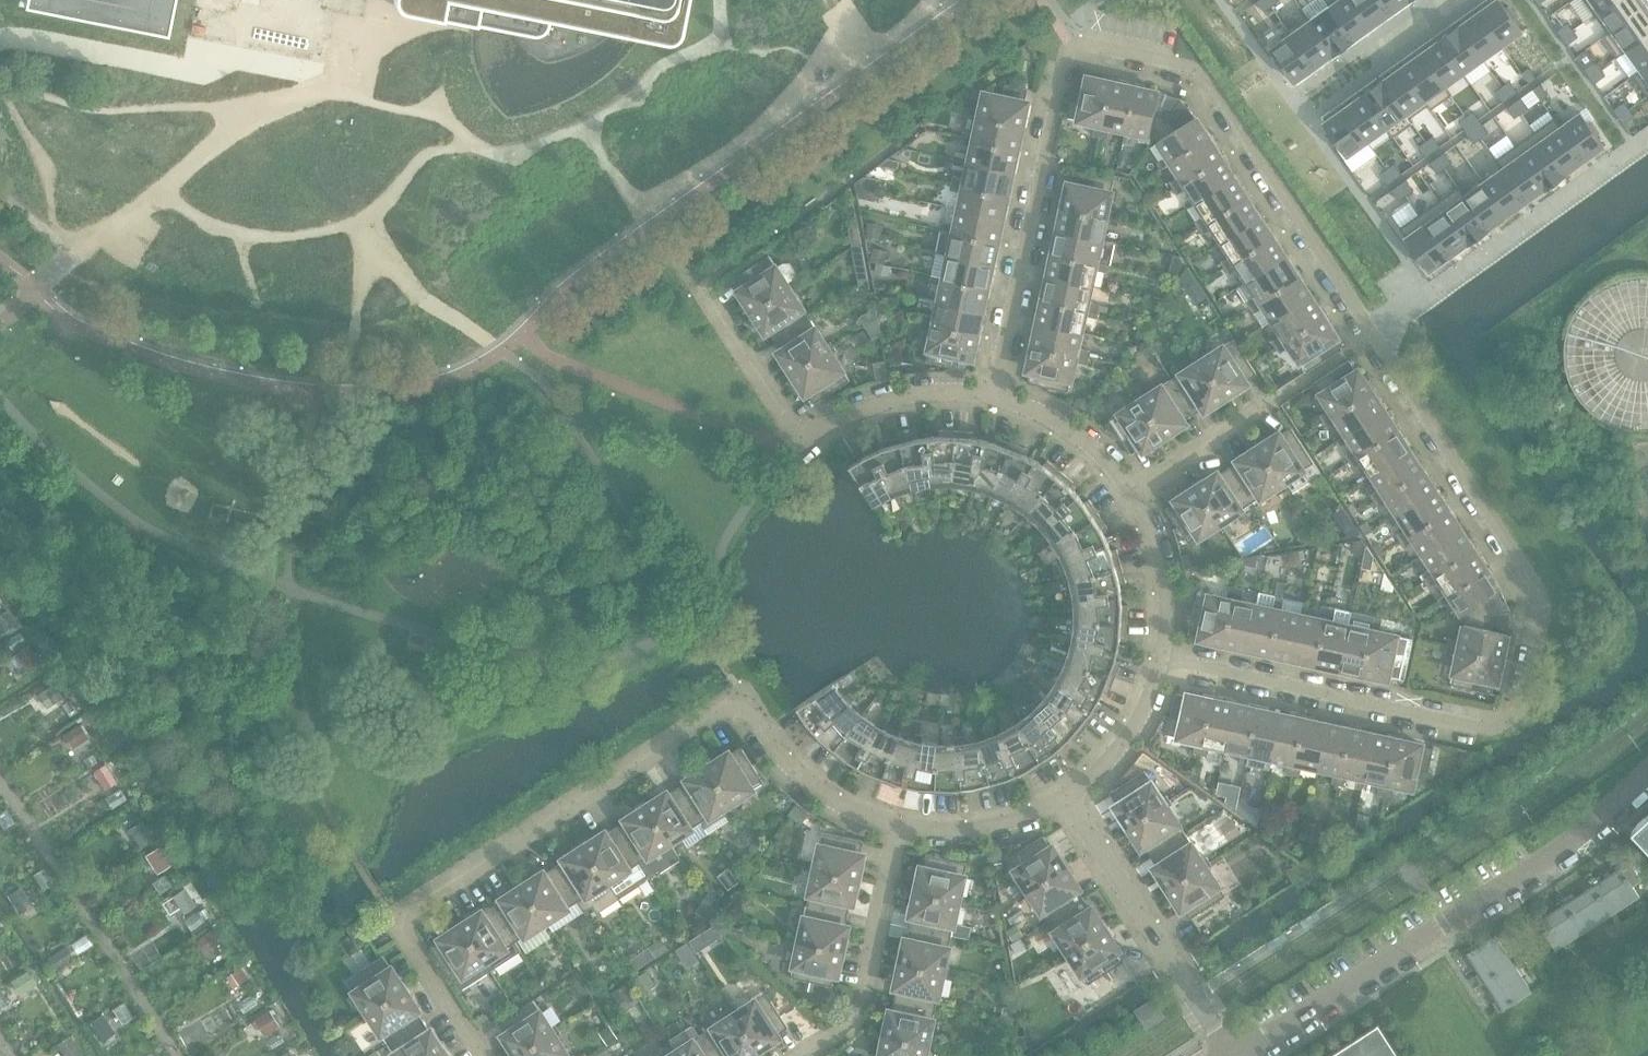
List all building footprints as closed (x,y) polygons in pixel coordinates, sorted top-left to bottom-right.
[(22,3),(166,32),(172,0),(23,0),(22,3)] [(382,0),(383,2),(384,4),(386,5),(388,6),(474,23),(512,31),(532,35),(536,35),(540,34),(544,32),(546,29),(548,25),(549,17),(616,30),(640,35),(663,40),(667,40),(671,39),(675,37),(677,34),(679,30),(685,0),(382,0)] [(1255,1),(1263,11),(1270,6),(1266,0),(1257,0),(1255,1)] [(1328,6),(1353,40),(1372,26),(1353,0),(1337,0),(1328,6)] [(1372,26),(1391,13),(1382,0),(1353,0),(1372,26)] [(1391,13),(1409,0),(1382,0),(1391,13)] [(1478,11),(1502,46),(1522,31),(1514,20),(1517,18),(1509,6),(1506,8),(1500,0),(1494,0),(1478,11)] [(1594,14),(1614,0),(1584,0),(1594,14)] [(1594,14),(1609,35),(1647,7),(1643,0),(1614,0),(1594,14)] [(1328,6),(1309,20),(1334,54),(1353,40),(1328,6)] [(1605,38),(1618,56),(1627,50),(1647,34),(1647,8),(1647,7),(1609,35),(1605,38)] [(1478,11),(1458,25),(1483,59),(1502,46),(1478,11)] [(1306,15),(1287,29),(1290,33),(1315,68),(1334,54),(1309,20),(1306,15)] [(1567,23),(1558,30),(1562,37),(1572,30),(1567,23)] [(1458,25),(1439,39),(1464,73),(1483,59),(1458,25)] [(1572,30),(1562,37),(1568,44),(1577,37),(1572,30)] [(1290,33),(1270,48),(1278,59),(1275,61),(1283,73),(1286,71),(1295,82),(1315,68),(1290,33)] [(1627,50),(1641,70),(1647,65),(1647,34),(1627,50)] [(1439,39),(1420,53),(1445,87),(1464,73),(1439,39)] [(1420,53),(1401,66),(1428,105),(1431,109),(1451,95),(1445,87),(1420,53)] [(1596,63),(1586,70),(1591,77),(1601,70),(1596,63)] [(1632,76),(1647,96),(1647,95),(1647,65),(1641,70),(1632,76)] [(1401,66),(1382,80),(1406,114),(1409,119),(1428,105),(1401,66)] [(1529,68),(1522,73),(1529,83),(1536,78),(1529,68)] [(1601,70),(1591,77),(1595,83),(1605,76),(1601,70)] [(1100,137),(1112,81),(1088,76),(1087,78),(1075,76),(1066,116),(1096,123),(1093,136),(1100,137)] [(1382,80),(1362,94),(1387,128),(1393,137),(1412,123),(1409,119),(1406,114),(1382,80)] [(1125,129),(1134,86),(1112,81),(1100,137),(1107,139),(1110,126),(1125,129)] [(1510,81),(1503,86),(1510,97),(1517,92),(1510,81)] [(1022,126),(1027,101),(1025,101),(1027,88),(1005,83),(1002,96),(984,92),(980,109),(968,107),(966,114),(979,116),(1022,126)] [(1540,84),(1534,89),(1542,100),(1548,95),(1540,84)] [(1155,136),(1181,99),(1159,91),(1134,86),(1125,129),(1123,142),(1130,144),(1133,131),(1155,136)] [(1503,86),(1496,91),(1503,102),(1510,97),(1503,86)] [(1362,94),(1343,108),(1368,142),(1387,128),(1362,94)] [(1521,98),(1514,103),(1522,113),(1528,108),(1521,98)] [(1209,138),(1206,133),(1195,116),(1181,99),(1155,136),(1167,155),(1156,162),(1160,168),(1171,161),(1187,151),(1209,138)] [(1514,103),(1507,108),(1515,118),(1522,113),(1514,103)] [(1624,103),(1614,110),(1618,117),(1629,109),(1624,103)] [(1341,107),(1321,121),(1346,156),(1366,142),(1341,107)] [(1629,109),(1618,117),(1623,124),(1634,116),(1629,109)] [(1473,111),(1466,116),(1474,128),(1482,123),(1473,111)] [(1580,112),(1560,127),(1584,161),(1605,147),(1596,135),(1600,133),(1591,121),(1588,124),(1580,112)] [(1017,148),(1022,126),(979,116),(975,132),(963,129),(961,136),(1017,148)] [(1466,116),(1459,121),(1467,133),(1474,128),(1466,116)] [(1554,118),(1535,132),(1565,175),(1584,161),(1560,127),(1554,118)] [(1482,123),(1474,128),(1481,138),(1488,134),(1482,123)] [(1474,128),(1467,133),(1474,143),(1481,138),(1474,128)] [(1535,132),(1515,146),(1546,188),(1565,175),(1535,132)] [(1012,172),(1016,154),(1017,148),(961,136),(960,143),(972,146),(969,162),(1012,172)] [(1432,136),(1426,141),(1434,151),(1440,147),(1432,136)] [(1173,188),(1221,157),(1209,138),(1187,151),(1171,161),(1180,175),(1169,182),(1173,188)] [(1426,141),(1419,146),(1427,157),(1434,151),(1426,141)] [(1515,146),(1496,159),(1502,168),(1527,202),(1546,188),(1515,146)] [(1444,152),(1438,157),(1445,167),(1452,163),(1444,152)] [(1197,201),(1234,177),(1221,157),(1173,188),(1177,194),(1188,187),(1197,201)] [(1438,157),(1430,163),(1437,173),(1445,167),(1438,157)] [(1007,195),(1012,172),(969,162),(965,178),(953,176),(951,183),(1007,195)] [(1395,163),(1388,168),(1396,179),(1403,174),(1395,163)] [(1388,168),(1380,173),(1388,184),(1396,179),(1388,168)] [(1502,168),(1483,182),(1508,216),(1527,202),(1502,168)] [(1107,209),(1114,179),(1073,170),(1070,183),(1068,183),(1063,207),(1119,219),(1120,212),(1107,209)] [(877,191),(879,180),(863,176),(855,183),(855,186),(877,191)] [(1199,227),(1247,196),(1234,177),(1197,201),(1206,214),(1195,222),(1199,227)] [(1406,180),(1400,184),(1407,195),(1414,190),(1406,180)] [(1483,182),(1464,195),(1489,230),(1508,216),(1483,182)] [(1002,218),(1006,200),(1007,195),(951,183),(950,189),(962,192),(959,208),(1002,218)] [(1400,184),(1392,190),(1400,200),(1407,195),(1400,184)] [(875,201),(877,191),(855,186),(857,197),(875,201)] [(1458,187),(1439,201),(1469,243),(1489,230),(1464,195),(1458,187)] [(1222,240),(1259,216),(1247,196),(1199,227),(1202,233),(1213,226),(1222,240)] [(1439,201),(1420,214),(1450,257),(1469,243),(1439,201)] [(1117,226),(1119,219),(1063,207),(1058,230),(1101,239),(1104,223),(1117,226)] [(997,241),(1002,218),(959,208),(955,225),(943,222),(941,229),(997,241)] [(1420,214),(1399,229),(1406,237),(1414,248),(1410,251),(1419,262),(1422,260),(1430,271),(1450,257),(1420,214)] [(1224,267),(1272,236),(1259,216),(1222,240),(1231,254),(1220,261),(1224,267)] [(880,239),(883,226),(876,222),(869,223),(865,236),(880,239)] [(852,246),(861,241),(857,223),(856,223),(848,228),(852,246)] [(992,264),(996,246),(997,241),(941,229),(936,252),(992,264)] [(1097,255),(1101,239),(1058,230),(1053,253),(1109,265),(1110,258),(1097,255)] [(1248,280),(1285,256),(1272,236),(1224,267),(1228,273),(1239,266),(1248,280)] [(864,258),(861,241),(852,246),(855,263),(863,258),(864,258)] [(885,265),(887,251),(880,249),(873,249),(870,262),(876,263),(885,265)] [(987,287),(992,264),(936,252),(931,275),(987,287)] [(1091,285),(1094,269),(1107,272),(1109,265),(1053,253),(1048,276),(1091,285)] [(793,284),(791,280),(792,279),(795,273),(789,263),(782,263),(776,266),(769,255),(734,277),(741,288),(739,290),(752,310),(793,284)] [(1250,307),(1298,276),(1285,256),(1248,280),(1257,294),(1246,301),(1250,307)] [(891,266),(885,265),(876,263),(874,271),(881,275),(889,275),(891,266)] [(868,279),(866,268),(857,274),(859,285),(868,279)] [(1196,286),(1187,272),(1178,283),(1184,293),(1196,286)] [(1599,283),(1575,303),(1560,332),(1558,364),(1567,394),(1588,418),(1616,433),(1647,435),(1647,275),(1630,273),(1599,283)] [(982,310),(986,292),(987,287),(931,275),(930,282),(942,284),(939,301),(982,310)] [(1087,301),(1091,285),(1048,276),(1043,299),(1098,311),(1100,304),(1087,301)] [(1273,320),(1311,296),(1298,276),(1250,307),(1253,313),(1265,306),(1273,320)] [(809,317),(792,291),(796,288),(793,284),(752,310),(765,331),(767,330),(774,340),(809,317)] [(1275,346),(1323,315),(1311,296),(1273,320),(1282,333),(1271,341),(1275,346)] [(882,313),(885,301),(874,299),(876,307),(877,312),(882,313)] [(1097,318),(1098,311),(1043,299),(1038,322),(1081,331),(1084,315),(1097,318)] [(977,333),(982,310),(939,301),(935,317),(923,314),(921,321),(977,333)] [(878,318),(877,312),(876,307),(859,317),(865,326),(878,318)] [(1341,349),(1334,338),(1337,336),(1323,315),(1275,346),(1279,352),(1290,345),(1307,371),(1341,349)] [(833,345),(830,341),(826,344),(809,317),(774,340),(781,350),(778,351),(792,372),(833,345)] [(881,336),(878,318),(865,326),(874,341),(881,336)] [(972,357),(976,338),(977,333),(921,321),(920,328),(932,330),(926,361),(967,369),(969,356),(972,357)] [(1077,347),(1081,331),(1038,322),(1033,345),(1089,357),(1090,350),(1077,347)] [(1256,373),(1234,338),(1206,356),(1203,352),(1199,354),(1226,396),(1247,383),(1245,380),(1256,373)] [(1154,351),(1147,340),(1138,345),(1146,356),(1154,351)] [(849,380),(832,353),(836,350),(833,345),(792,372),(805,393),(807,391),(814,402),(849,380)] [(1068,391),(1074,361),(1087,364),(1089,357),(1033,345),(1027,369),(1030,370),(1027,382),(1068,391)] [(1226,396),(1199,354),(1195,357),(1198,362),(1171,379),(1175,385),(1194,414),(1204,407),(1205,409),(1226,396)] [(1323,421),(1371,390),(1358,369),(1356,371),(1349,360),(1314,382),(1330,408),(1319,415),(1323,421)] [(1194,414),(1175,385),(1171,379),(1145,396),(1142,391),(1137,394),(1164,436),(1185,422),(1183,420),(1194,414)] [(1347,434),(1384,410),(1371,390),(1323,421),(1327,427),(1338,420),(1347,434)] [(1164,436),(1137,394),(1133,397),(1136,401),(1109,419),(1131,454),(1142,447),(1144,449),(1164,436)] [(1084,412),(1092,400),(1086,397),(1078,398),(1073,405),(1084,412)] [(1349,461),(1397,430),(1384,410),(1347,434),(1356,448),(1345,455),(1349,461)] [(1321,474),(1291,427),(1280,434),(1279,432),(1258,446),(1285,487),(1288,485),(1293,492),(1321,474)] [(953,478),(956,430),(939,430),(938,435),(928,436),(933,487),(937,486),(936,478),(953,478)] [(972,489),(983,439),(973,437),(973,431),(956,430),(953,478),(970,480),(969,488),(972,489)] [(1373,473),(1410,450),(1397,430),(1349,461),(1353,467),(1364,459),(1373,473)] [(933,487),(928,436),(918,437),(916,432),(900,436),(912,482),(928,479),(929,487),(933,487)] [(912,482),(900,436),(883,441),(884,446),(875,450),(895,497),(899,495),(896,488),(912,482)] [(994,487),(1011,442),(995,436),(993,442),(983,439),(972,489),(976,490),(978,482),(994,487)] [(1009,503),(1034,459),(1025,454),(1027,449),(1011,442),(994,487),(1009,494),(1006,501),(1009,503)] [(1285,487),(1258,446),(1237,459),(1239,461),(1228,468),(1251,502),(1277,486),(1280,490),(1285,487)] [(895,497),(875,450),(865,454),(862,450),(847,460),(873,499),(888,491),(892,498),(895,497)] [(1374,500),(1422,469),(1410,450),(1373,473),(1382,487),(1371,494),(1374,500)] [(1030,508),(1060,471),(1047,460),(1043,464),(1034,459),(1009,503),(1012,505),(1016,498),(1030,508)] [(1251,502),(1228,468),(1218,474),(1217,472),(1196,485),(1223,527),(1227,524),(1224,520),(1251,502)] [(1398,513),(1435,489),(1422,469),(1374,500),(1378,506),(1389,499),(1398,513)] [(1039,527),(1077,494),(1070,486),(1074,482),(1060,471),(1030,508),(1042,519),(1037,525),(1039,527)] [(1223,527),(1196,485),(1175,499),(1177,501),(1166,508),(1188,543),(1216,525),(1218,530),(1223,527)] [(1400,540),(1448,509),(1435,489),(1398,513),(1407,527),(1396,534),(1400,540)] [(1058,539),(1098,513),(1089,499),(1084,502),(1077,494),(1039,527),(1042,531),(1048,525),(1058,539)] [(1424,553),(1461,529),(1448,509),(1400,540),(1404,546),(1415,539),(1424,553)] [(1107,540),(1103,531),(1108,528),(1098,513),(1058,539),(1066,554),(1059,557),(1061,561),(1107,540)] [(1315,537),(1307,525),(1296,532),(1304,545),(1315,537)] [(1425,580),(1473,549),(1461,529),(1424,553),(1433,567),(1422,574),(1425,580)] [(1121,565),(1117,548),(1111,550),(1107,540),(1061,561),(1062,564),(1069,561),(1075,577),(1121,565)] [(1371,569),(1374,556),(1366,546),(1362,567),(1371,569)] [(1307,559),(1305,549),(1291,552),(1293,562),(1307,559)] [(1449,592),(1486,568),(1473,549),(1425,580),(1429,586),(1440,578),(1449,592)] [(1255,567),(1258,555),(1243,558),(1242,564),(1255,567)] [(1120,583),(1125,582),(1121,565),(1075,577),(1078,594),(1070,595),(1071,599),(1121,594),(1120,583)] [(1509,609),(1499,589),(1486,568),(1449,592),(1438,599),(1442,605),(1453,598),(1465,618),(1509,609)] [(1224,643),(1236,587),(1229,585),(1227,598),(1197,592),(1188,632),(1201,635),(1200,637),(1224,643)] [(1247,648),(1256,604),(1241,601),(1243,588),(1236,587),(1224,643),(1247,648)] [(1270,653),(1282,597),(1259,592),(1256,604),(1247,648),(1270,653)] [(1127,622),(1128,604),(1122,604),(1121,594),(1071,599),(1071,602),(1079,602),(1079,619),(1127,622)] [(1293,658),(1303,615),(1287,611),(1289,598),(1282,597),(1270,653),(1293,658)] [(1316,663),(1329,607),(1322,605),(1319,618),(1303,615),(1293,658),(1316,663)] [(1339,668),(1349,624),(1333,621),(1335,608),(1329,607),(1316,663),(1339,668)] [(1502,657),(1507,632),(1510,610),(1509,609),(1465,618),(1461,640),(1448,637),(1446,644),(1502,657)] [(1362,673),(1375,617),(1368,615),(1365,628),(1349,624),(1339,668),(1362,673)] [(1413,638),(1409,638),(1379,631),(1381,618),(1375,617),(1362,673),(1386,678),(1387,675),(1404,679),(1413,638)] [(1126,639),(1127,622),(1079,619),(1077,635),(1069,634),(1068,638),(1118,649),(1120,638),(1126,639)] [(1116,659),(1118,649),(1068,638),(1068,642),(1075,644),(1070,660),(1115,677),(1121,661),(1116,659)] [(1497,681),(1501,662),(1502,657),(1446,644),(1445,651),(1458,654),(1451,684),(1492,693),(1494,680),(1497,681)] [(28,646),(17,653),(28,669),(39,662),(28,646)] [(1109,693),(1115,677),(1070,660),(1063,675),(1056,671),(1054,675),(1098,700),(1103,691),(1109,693)] [(1093,709),(1098,700),(1054,675),(1052,678),(1059,682),(1049,696),(1086,726),(1097,713),(1093,709)] [(814,729),(852,695),(850,692),(844,697),(833,683),(793,709),(803,724),(808,721),(814,729)] [(53,684),(39,694),(46,705),(61,695),(53,684)] [(1200,754),(1212,698),(1188,693),(1188,695),(1175,693),(1166,733),(1196,740),(1193,753),(1200,754)] [(831,752),(861,715),(849,703),(855,698),(852,695),(814,729),(821,736),(818,741),(831,752)] [(1086,726),(1049,696),(1037,708),(1032,703),(1029,705),(1063,743),(1071,736),(1075,739),(1086,726)] [(1226,746),(1235,703),(1212,698),(1200,754),(1207,756),(1210,743),(1226,746)] [(1246,764),(1258,708),(1235,703),(1226,746),(1242,750),(1239,763),(1246,764)] [(1063,743),(1029,705),(1027,708),(1031,714),(1018,724),(1017,725),(1042,765),(1058,754),(1055,750),(1063,743)] [(1272,756),(1281,713),(1258,708),(1246,764),(1253,766),(1256,753),(1272,756)] [(1292,774),(1305,718),(1281,713),(1272,756),(1288,760),(1285,773),(1292,774)] [(857,763),(882,720),(879,718),(875,724),(861,715),(831,752),(845,763),(848,758),(857,763)] [(1318,766),(1328,723),(1305,718),(1292,774),(1299,776),(1302,763),(1318,766)] [(880,780),(897,736),(882,728),(886,722),(882,720),(857,763),(866,769),(864,774),(880,780)] [(1338,784),(1350,728),(1328,723),(1318,766),(1334,770),(1331,783),(1338,784)] [(80,724),(64,734),(72,746),(87,736),(80,724)] [(1042,765),(1017,725),(1003,732),(1000,725),(996,726),(1017,773),(1026,768),(1029,773),(1042,765)] [(1017,773),(996,726),(993,728),(996,735),(980,741),(978,741),(990,787),(1009,782),(1007,777),(1017,773)] [(1364,776),(1373,733),(1350,728),(1338,784),(1345,785),(1348,773),(1364,776)] [(908,783),(919,734),(916,733),(913,741),(897,736),(880,780),(896,786),(898,781),(908,783)] [(1384,794),(1396,738),(1373,733),(1364,776),(1380,780),(1378,793),(1384,794)] [(936,792),(938,745),(921,742),(923,735),(919,734),(908,783),(919,786),(918,791),(936,792)] [(963,787),(958,736),(955,737),(955,744),(938,745),(936,792),(953,793),(953,788),(963,787)] [(990,787),(978,741),(963,744),(962,736),(958,736),(963,787),(974,785),(975,791),(990,787)] [(1427,771),(1432,749),(1420,746),(1421,743),(1396,738),(1384,794),(1391,796),(1394,783),(1411,786),(1415,768),(1427,771)] [(763,781),(752,764),(741,746),(730,753),(728,751),(708,765),(734,806),(739,803),(736,799),(763,781)] [(1462,769),(1486,753),(1466,749),(1462,769)] [(104,764),(93,771),(104,788),(115,781),(104,764)] [(734,806),(708,765),(687,778),(688,780),(678,787),(708,833),(728,820),(721,808),(727,804),(730,809),(734,806)] [(1169,799),(1167,795),(1162,797),(1144,770),(1110,793),(1117,804),(1115,805),(1128,826),(1169,799)] [(1219,781),(1216,794),(1227,797),(1230,784),(1219,781)] [(708,833),(678,787),(668,793),(667,791),(646,804),(670,841),(680,835),(688,847),(708,833)] [(1185,833),(1168,806),(1172,803),(1169,799),(1128,826),(1141,846),(1143,845),(1150,855),(1185,833)] [(681,858),(670,841),(646,804),(625,818),(627,820),(617,826),(648,876),(658,870),(660,872),(681,858)] [(801,825),(809,813),(796,804),(788,815),(801,825)] [(1632,829),(1647,846),(1647,814),(1632,829)] [(1241,832),(1232,819),(1220,827),(1228,840),(1241,832)] [(141,820),(129,828),(140,846),(152,838),(141,820)] [(1318,843),(1322,824),(1308,821),(1303,840),(1318,843)] [(648,876),(617,826),(606,833),(605,831),(584,844),(619,898),(640,884),(639,882),(648,876)] [(858,878),(863,853),(861,853),(863,840),(823,831),(816,863),(811,862),(810,867),(858,878)] [(1209,861),(1206,856),(1202,859),(1185,833),(1150,855),(1157,865),(1154,867),(1168,887),(1209,861)] [(1066,866),(1063,861),(1052,845),(1050,847),(1043,836),(1008,858),(1026,885),(1021,888),(1024,893),(1066,866)] [(619,898),(584,844),(564,857),(565,860),(555,866),(577,901),(584,911),(593,905),(598,912),(619,898)] [(158,847),(146,854),(157,871),(169,864),(158,847)] [(960,894),(967,862),(926,854),(923,866),(921,866),(916,890),(964,901),(965,895),(960,894)] [(1317,869),(1317,861),(1309,856),(1302,861),(1302,870),(1309,874),(1317,869)] [(1225,895),(1208,868),(1212,865),(1209,861),(1168,887),(1181,908),(1183,907),(1190,918),(1225,895)] [(577,901),(555,866),(545,873),(543,870),(523,884),(549,925),(553,922),(551,918),(577,901)] [(1083,898),(1077,888),(1079,886),(1066,866),(1024,893),(1027,897),(1031,894),(1048,921),(1083,898)] [(853,902),(857,883),(858,878),(810,867),(809,872),(814,873),(807,904),(848,913),(850,901),(853,902)] [(1639,896),(1633,886),(1641,880),(1634,870),(1626,876),(1621,868),(1602,880),(1599,876),(1590,881),(1593,886),(1611,914),(1639,896)] [(549,925),(523,884),(502,897),(503,899),(493,906),(515,941),(542,924),(545,928),(549,925)] [(1611,914),(1593,886),(1574,897),(1572,893),(1563,899),(1566,903),(1584,931),(1611,914)] [(20,887),(8,895),(19,911),(31,904),(20,887)] [(720,911),(728,899),(712,888),(703,900),(720,911)] [(185,889),(173,897),(180,907),(183,912),(195,904),(185,889)] [(951,935),(958,905),(963,906),(964,901),(916,890),(910,914),(913,915),(910,926),(951,935)] [(1105,928),(1102,923),(1092,907),(1090,908),(1083,898),(1048,921),(1065,947),(1061,950),(1064,954),(1105,928)] [(712,923),(720,911),(703,900),(695,911),(712,923)] [(1584,931),(1566,903),(1547,915),(1544,911),(1536,916),(1538,920),(1538,921),(1556,949),(1584,931)] [(842,949),(848,925),(845,925),(848,913),(807,904),(800,935),(795,934),(794,939),(842,949)] [(515,941),(493,906),(483,912),(482,910),(461,924),(487,965),(488,965),(491,970),(521,950),(515,941)] [(726,937),(733,926),(717,922),(714,926),(726,937)] [(487,965),(461,924),(440,937),(442,939),(431,946),(453,981),(480,963),(483,968),(487,965)] [(944,966),(951,935),(910,926),(908,938),(905,938),(900,962),(948,972),(949,967),(944,966)] [(1123,961),(1116,950),(1119,948),(1105,928),(1064,954),(1067,959),(1071,956),(1089,983),(1123,961)] [(210,929),(195,939),(204,952),(219,942),(210,929)] [(999,945),(1002,933),(990,930),(987,942),(999,945)] [(709,947),(709,938),(701,935),(694,939),(694,947),(701,952),(709,947)] [(1513,963),(1495,935),(1467,953),(1480,973),(1475,975),(1481,984),(1485,981),(1513,963)] [(669,950),(661,938),(649,946),(656,958),(669,950)] [(837,973),(841,954),(842,949),(794,939),(793,944),(798,945),(791,977),(832,986),(835,973),(837,973)] [(700,961),(688,942),(676,950),(687,968),(700,961)] [(65,946),(48,957),(56,968),(73,957),(65,946)] [(656,958),(649,946),(637,954),(644,966),(656,958)] [(405,987),(402,983),(392,967),(390,968),(383,957),(348,980),(365,1007),(361,1010),(364,1014),(405,987)] [(935,1007),(942,976),(947,977),(948,972),(900,962),(895,986),(897,986),(895,998),(935,1007)] [(1531,991),(1513,963),(1485,981),(1497,1000),(1493,1002),(1499,1011),(1531,991)] [(238,970),(228,977),(234,986),(244,979),(238,970)] [(27,971),(11,980),(19,992),(34,982),(27,971)] [(656,986),(646,971),(630,982),(641,996),(656,986)] [(545,987),(539,979),(528,986),(533,995),(545,987)] [(637,997),(627,981),(612,991),(622,1007),(637,997)] [(423,1020),(416,1010),(418,1008),(405,987),(364,1014),(366,1019),(371,1016),(388,1042),(423,1020)] [(788,1027),(766,992),(738,1010),(736,1005),(731,1008),(758,1049),(779,1036),(777,1034),(788,1027)] [(929,1038),(935,1007),(895,998),(892,1010),(890,1009),(885,1034),(933,1044),(934,1039),(929,1038)] [(558,1028),(555,1024),(551,1027),(533,999),(498,1022),(505,1033),(503,1034),(517,1055),(558,1028)] [(1162,1015),(1153,1001),(1152,1001),(1138,1010),(1147,1025),(1162,1015)] [(1013,1024),(1016,1012),(1017,1009),(1004,1006),(1000,1021),(1013,1024)] [(731,1008),(727,1011),(730,1015),(703,1032),(718,1055),(748,1055),(758,1049),(731,1008)] [(270,1011),(255,1020),(264,1034),(279,1025),(270,1011)] [(479,1029),(491,1021),(486,1014),(474,1021),(479,1029)] [(103,1015),(91,1022),(102,1039),(113,1031),(103,1015)] [(442,1045),(432,1029),(429,1030),(423,1020),(388,1042),(397,1055),(434,1055),(445,1049),(442,1045)] [(1378,1023),(1377,1024),(1327,1055),(1399,1055),(1378,1023)] [(618,1038),(609,1024),(598,1032),(607,1045),(618,1038)] [(703,1032),(699,1035),(693,1025),(669,1040),(672,1046),(670,1048),(675,1055),(718,1055),(703,1032)] [(556,1035),(561,1033),(558,1028),(517,1055),(570,1055),(556,1035)] [(927,1048),(932,1049),(933,1044),(885,1034),(880,1055),(925,1055),(927,1048)] [(58,1044),(65,1055),(74,1055),(80,1053),(69,1037),(58,1044)] [(670,1048),(665,1051),(668,1055),(666,1055),(675,1055),(670,1048)]
